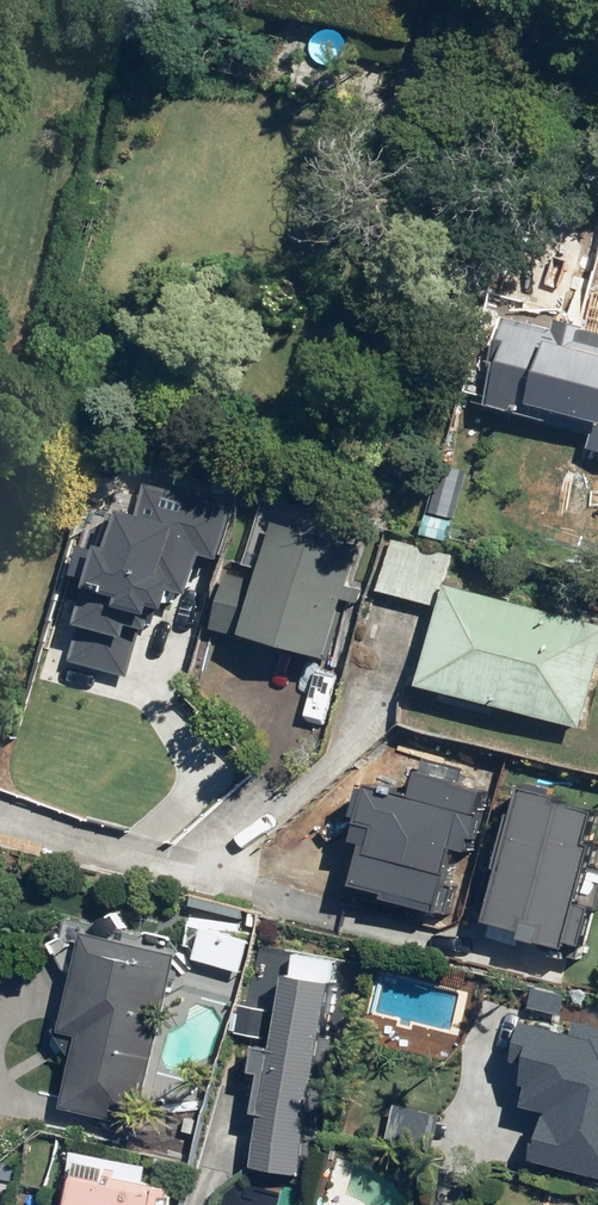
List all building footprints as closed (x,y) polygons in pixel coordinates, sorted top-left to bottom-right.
[(519,306),(497,393),(597,418),(597,325),(519,306)] [(95,580),(74,660),(129,674),(145,610),(160,614),(163,605),(177,608),(182,590),(200,595),(209,559),(230,564),(246,503),(146,477),(139,503),(120,499),(107,549),(88,544),(79,576),(95,580)] [(360,543),(289,524),(275,577),(232,565),(217,621),(331,651),(360,543)] [(455,604),(436,675),(496,691),(593,717),(597,699),(597,614),(455,576),(462,550),(402,534),(388,586),(455,604)] [(373,821),(358,882),(442,903),(455,851),(477,856),(493,793),(464,786),(468,770),(428,760),(419,792),(374,780),(364,819),(373,821)] [(487,921),(564,941),(597,814),(597,811),(568,803),(571,791),(524,779),(487,921)] [(191,941),(95,919),(72,1020),(91,1025),(73,1105),(150,1122),(191,941)] [(263,1117),(254,1166),(300,1174),(335,980),(296,973),(289,1015),(243,1006),(237,1037),(268,1043),(255,1115),(263,1117)] [(534,1155),(597,1171),(597,1027),(580,1023),(578,1032),(531,1020),(520,1061),(531,1064),(526,1083),(533,1085),(528,1107),(545,1111),(534,1155)] [(79,1149),(73,1204),(75,1204),(181,1204),(186,1161),(79,1149)]
